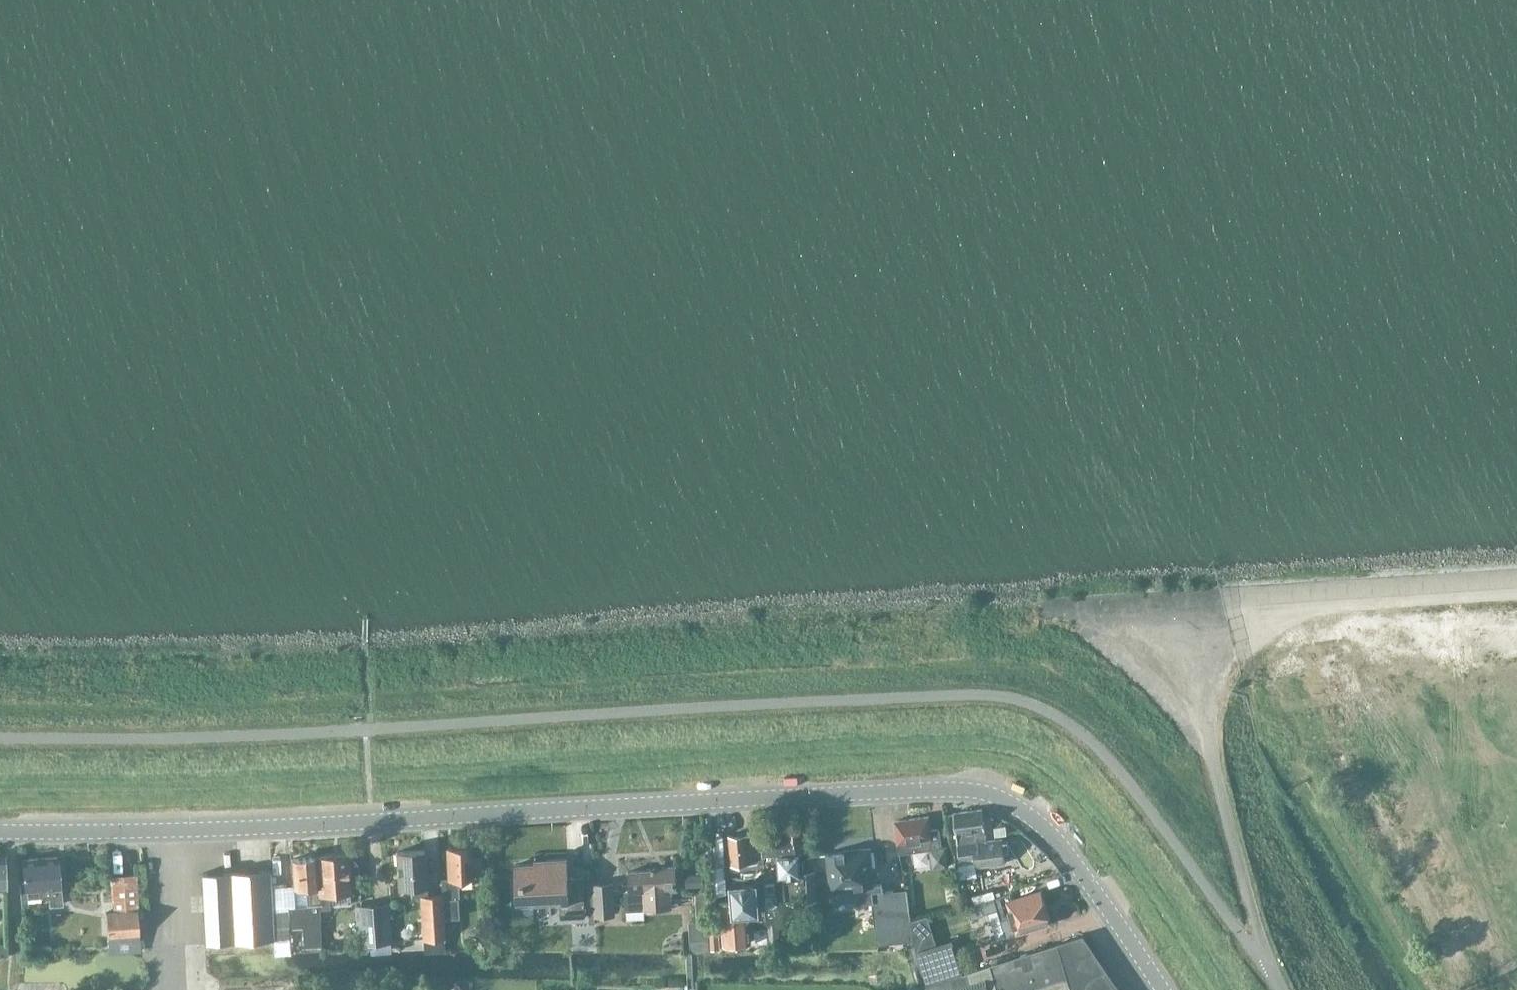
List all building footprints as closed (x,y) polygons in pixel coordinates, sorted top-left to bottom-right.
[(1002,840),(990,841),(990,840),(986,841),(982,809),(954,813),(958,845),(959,862),(975,861),(976,867),(1005,864),(1002,840)] [(946,847),(942,847),(939,828),(931,830),(929,816),(895,821),(899,852),(930,848),(932,870),(948,867),(946,847)] [(764,852),(765,866),(766,875),(768,874),(771,897),(787,896),(788,904),(815,902),(812,871),(800,872),(799,853),(802,852),(800,830),(785,830),(763,832),(764,852)] [(765,866),(764,852),(761,852),(759,832),(729,835),(731,864),(757,862),(757,867),(765,866)] [(447,878),(441,878),(442,894),(443,918),(458,917),(457,897),(458,897),(457,878),(471,877),(471,868),(480,867),(480,856),(470,856),(470,847),(446,848),(447,878)] [(869,849),(829,853),(832,889),(856,887),(857,901),(872,900),(878,944),(901,941),(897,911),(894,891),(884,893),(884,890),(882,890),(882,884),(872,885),(869,849)] [(424,850),(396,852),(398,886),(410,886),(411,896),(420,895),(423,939),(444,938),(443,918),(442,894),(427,894),(424,850)] [(349,854),(316,857),(319,900),(319,903),(329,903),(328,893),(351,891),(351,887),(355,885),(358,882),(359,878),(358,866),(356,862),(352,859),(349,858),(349,854)] [(58,856),(22,859),(25,891),(38,890),(40,897),(49,896),(50,905),(63,904),(58,856)] [(293,885),(270,887),(271,909),(272,909),(286,908),(287,908),(288,927),(302,926),(303,947),(320,945),(319,903),(319,900),(316,857),(291,859),(293,885)] [(560,917),(585,916),(584,876),(569,877),(568,858),(535,860),(535,863),(515,864),(517,900),(559,898),(560,917)] [(628,871),(630,891),(625,891),(626,909),(643,908),(643,909),(671,908),(671,889),(677,888),(676,866),(652,867),(653,870),(628,871)] [(271,909),(270,887),(270,869),(203,873),(207,941),(289,936),(287,908),(271,909)] [(732,899),(720,900),(724,944),(752,942),(751,929),(768,927),(764,882),(766,881),(766,875),(765,869),(744,870),(745,882),(731,883),(732,899)] [(687,885),(703,884),(702,873),(686,874),(687,885)] [(594,886),(596,917),(614,916),(611,885),(594,886)] [(907,890),(894,891),(897,911),(901,941),(913,939),(907,890)] [(1012,899),(1010,893),(980,902),(983,913),(998,909),(1001,920),(1004,919),(1008,936),(1051,923),(1041,890),(1012,899)] [(708,891),(696,892),(698,921),(710,920),(708,891)] [(357,906),(358,926),(359,939),(359,950),(390,950),(388,904),(357,906)] [(109,952),(141,950),(138,909),(105,911),(109,952)] [(928,984),(926,985),(927,989),(1119,989),(1082,936),(962,974),(928,984)] [(444,938),(423,939),(423,951),(445,950),(444,938)] [(918,950),(928,984),(962,974),(952,939),(918,950)] [(993,942),(974,950),(978,959),(997,951),(993,942)]
